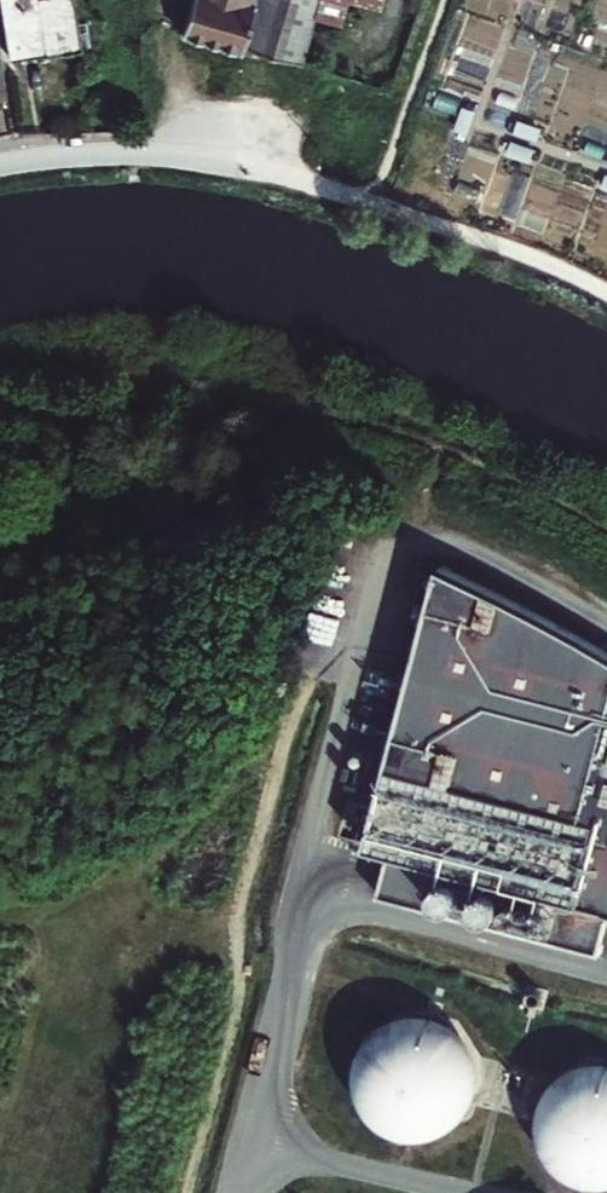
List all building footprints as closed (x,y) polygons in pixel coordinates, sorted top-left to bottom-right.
[(14,54),(86,39),(78,0),(4,0),(14,54)] [(189,34),(249,52),(252,44),(272,50),(283,53),(298,57),(308,61),(323,13),(347,21),(353,0),(198,0),(189,34)] [(0,36),(0,97),(11,94),(1,36),(0,36)] [(464,105),(457,128),(468,132),(476,109),(464,105)] [(541,128),(519,120),(515,131),(538,139),(541,128)] [(534,149),(511,141),(507,152),(530,160),(534,149)] [(440,566),(366,846),(389,851),(378,895),(603,954),(606,939),(606,596),(565,579),(499,567),(440,566)] [(551,991),(531,987),(526,1007),(546,1012),(551,991)] [(357,1130),(470,1137),(477,1030),(364,1022),(357,1130)] [(542,1071),(542,1183),(606,1183),(606,1071),(542,1071)]
